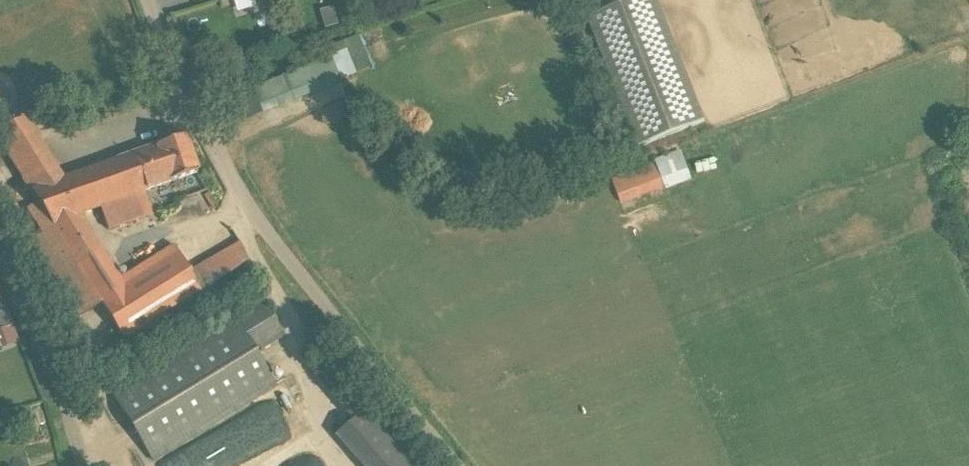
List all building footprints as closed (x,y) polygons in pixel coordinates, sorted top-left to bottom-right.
[(566,10),(577,6),(574,0),(562,0),(566,10)] [(589,19),(639,145),(705,119),(658,0),(638,0),(589,19)] [(339,24),(336,14),(327,17),(330,27),(339,24)] [(277,33),(264,37),(268,48),(280,44),(277,33)] [(264,112),(344,80),(334,57),(255,89),(264,112)] [(100,207),(105,222),(106,222),(109,231),(152,216),(143,192),(198,172),(185,136),(60,180),(23,119),(0,128),(0,141),(56,230),(33,244),(79,317),(102,305),(123,339),(214,282),(248,262),(240,242),(190,271),(173,245),(119,279),(80,214),(100,207)] [(656,163),(613,178),(622,205),(665,189),(656,163)] [(154,459),(284,389),(261,347),(286,333),(269,302),(114,385),(154,459)] [(374,403),(334,357),(314,374),(354,420),(336,435),(362,465),(426,465),(374,403)] [(175,465),(217,465),(229,460),(220,442),(175,465)]
